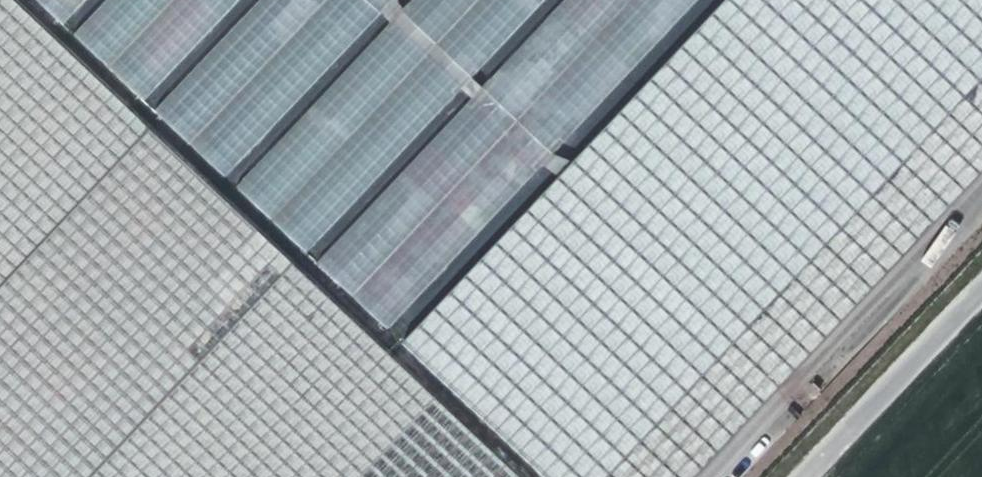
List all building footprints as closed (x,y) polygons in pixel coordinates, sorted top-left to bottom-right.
[(407,350),(388,334),(352,300),(316,266),(310,259),(273,225),(236,190),(229,183),(193,149),(156,115),(144,106),(108,72),(72,38),(65,30),(33,0),(0,0),(0,476),(542,476),(407,350)] [(65,30),(93,0),(33,0),(65,30)] [(177,0),(109,0),(72,38),(108,72),(177,0)] [(108,72),(144,106),(245,0),(177,0),(108,72)] [(333,0),(265,0),(156,115),(193,149),(333,0)] [(193,149),(229,183),(402,0),(333,0),(193,149)] [(236,190),(273,225),(483,0),(415,0),(236,190)] [(273,225),(310,259),(552,0),(483,0),(273,225)] [(316,266),(352,300),(635,0),(567,0),(316,266)] [(352,300),(388,334),(703,0),(635,0),(352,300)] [(407,350),(542,476),(705,476),(981,182),(981,0),(736,0),(407,350)]
